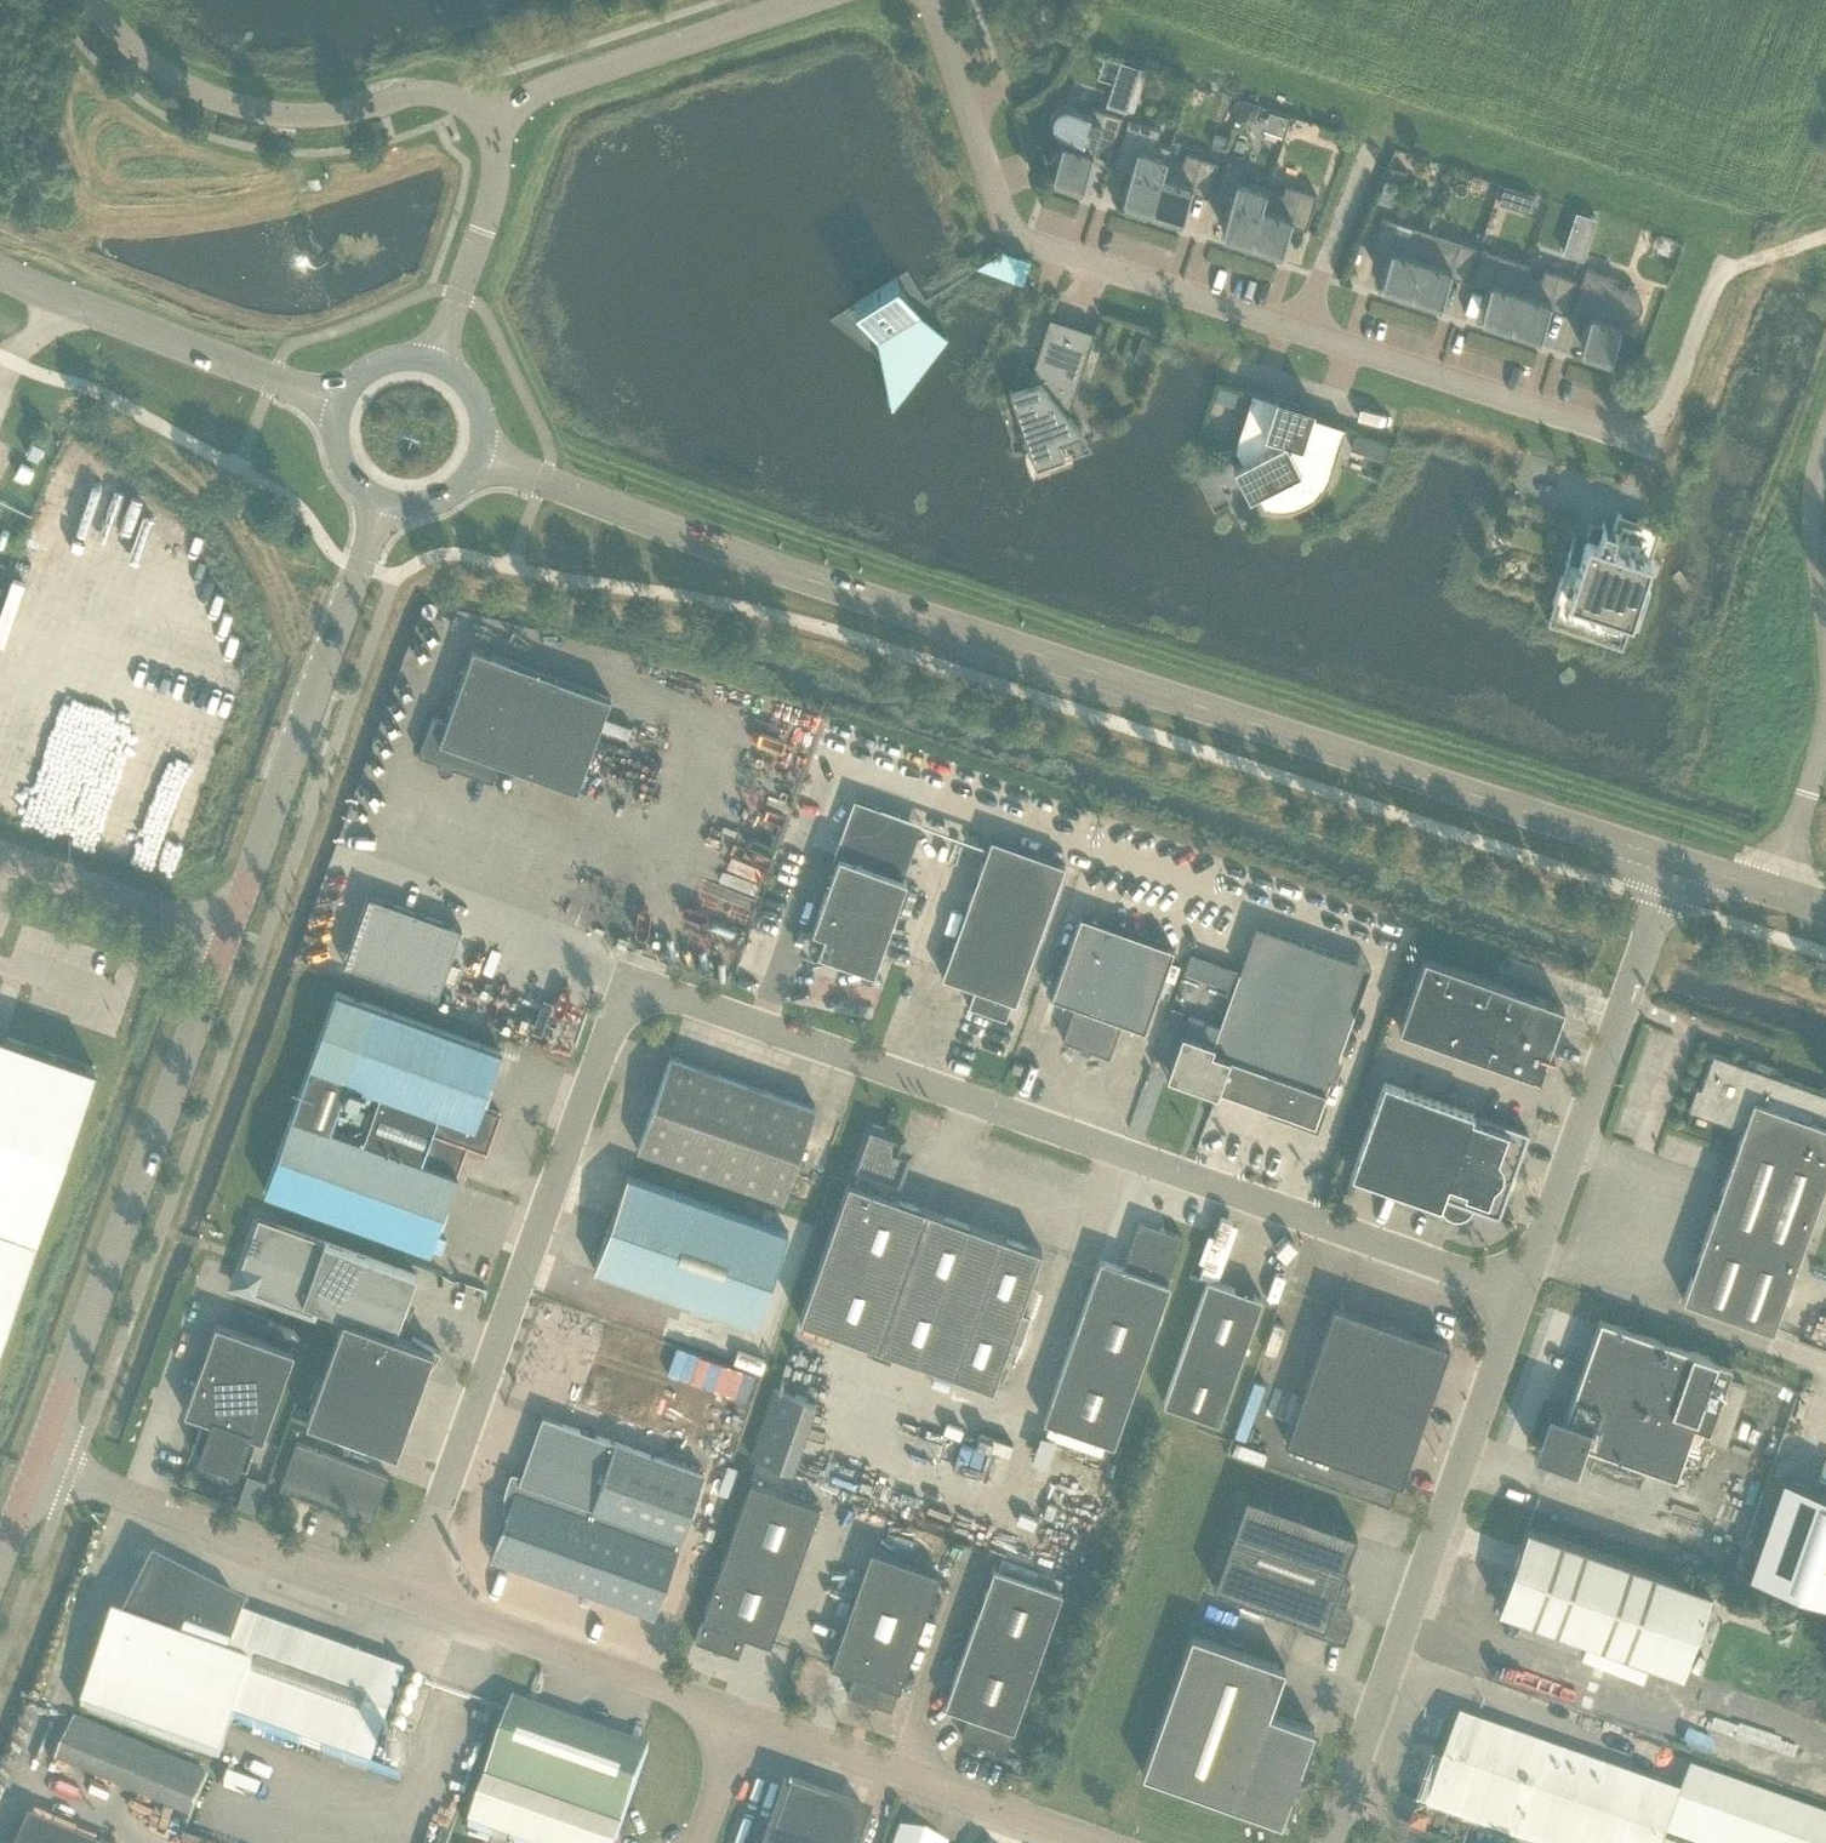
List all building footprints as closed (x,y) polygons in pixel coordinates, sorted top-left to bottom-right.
[(1122,61),(1109,99),(1129,106),(1141,67),(1122,61)] [(1245,100),(1238,120),(1246,123),(1252,120),(1257,104),(1245,100)] [(1064,136),(1063,140),(1061,140),(1052,170),(1057,172),(1055,175),(1077,182),(1078,179),(1083,180),(1092,151),(1107,156),(1105,163),(1107,164),(1122,116),(1091,105),(1089,113),(1072,107),(1066,106),(1060,108),(1056,112),(1053,117),(1052,123),(1054,128),(1058,133),(1063,135),(1064,136)] [(1171,147),(1166,145),(1155,142),(1160,128),(1128,117),(1112,165),(1114,166),(1116,159),(1131,164),(1122,193),(1127,195),(1125,198),(1147,205),(1148,201),(1152,203),(1167,156),(1168,156),(1171,147)] [(1167,156),(1152,203),(1156,204),(1155,208),(1176,215),(1178,211),(1183,213),(1192,184),(1207,188),(1205,195),(1206,196),(1217,162),(1186,152),(1183,161),(1168,156),(1167,156)] [(1252,235),(1267,188),(1237,179),(1240,169),(1223,164),(1212,198),(1213,198),(1216,191),(1231,196),(1221,225),(1226,227),(1225,231),(1246,237),(1247,234),(1252,235)] [(1384,181),(1377,198),(1388,202),(1395,185),(1384,181)] [(1267,188),(1252,235),(1256,237),(1255,240),(1276,247),(1277,244),(1282,245),(1291,216),(1306,221),(1304,228),(1306,229),(1317,194),(1285,184),(1282,193),(1267,188)] [(1503,184),(1499,198),(1514,203),(1518,189),(1503,184)] [(1576,211),(1563,251),(1582,258),(1595,217),(1576,211)] [(1411,287),(1429,231),(1382,216),(1371,250),(1373,250),(1375,243),(1390,248),(1380,277),(1385,279),(1384,282),(1405,289),(1407,286),(1411,287)] [(1429,231),(1411,287),(1415,289),(1414,292),(1435,299),(1436,295),(1441,297),(1451,268),(1466,273),(1463,280),(1465,280),(1476,246),(1429,231)] [(1510,320),(1525,273),(1528,263),(1499,254),(1482,248),(1471,282),(1472,283),(1475,276),(1489,281),(1480,310),(1485,311),(1484,315),(1505,322),(1506,318),(1510,320)] [(1013,278),(1020,256),(999,249),(978,262),(977,263),(978,266),(987,269),(1013,278)] [(1020,256),(1013,278),(1022,281),(1029,259),(1021,257),(1020,256)] [(1641,309),(1642,303),(1640,297),(1637,292),(1631,290),(1615,284),(1617,277),(1586,267),(1570,315),(1572,315),(1574,308),(1589,313),(1579,342),(1585,344),(1583,347),(1605,354),(1606,351),(1611,352),(1621,322),(1619,322),(1621,317),(1622,317),(1627,318),(1633,317),(1638,314),(1641,309)] [(1525,273),(1510,320),(1515,321),(1514,325),(1535,331),(1536,328),(1541,330),(1550,300),(1565,305),(1563,312),(1565,313),(1576,279),(1544,268),(1541,278),(1525,273)] [(916,308),(896,277),(855,304),(876,339),(891,407),(947,335),(918,312),(916,308)] [(1049,316),(1044,331),(1027,384),(1010,390),(1035,463),(1064,453),(1059,438),(1082,430),(1068,414),(1095,331),(1049,316)] [(1314,406),(1294,400),(1276,394),(1275,398),(1253,391),(1235,447),(1243,462),(1234,466),(1250,497),(1258,493),(1266,508),(1279,510),(1292,509),(1304,505),(1315,498),(1324,488),(1330,477),(1346,426),(1311,416),(1314,406)] [(34,455),(44,439),(30,431),(21,446),(34,455)] [(1574,537),(1564,566),(1547,620),(1619,644),(1658,526),(1616,513),(1611,526),(1601,522),(1595,540),(1586,537),(1585,541),(1574,537)] [(577,790),(611,697),(473,648),(447,720),(433,715),(419,754),(439,761),(437,766),(440,772),(445,774),(451,771),(453,766),(492,780),(499,762),(577,790)] [(873,971),(907,879),(902,877),(921,823),(854,798),(834,853),(838,855),(805,946),(873,971)] [(991,839),(942,976),(976,988),(969,1006),(1006,1019),(1012,1001),(1015,1002),(1064,865),(991,839)] [(437,996),(461,928),(368,895),(344,963),(437,996)] [(1144,1030),(1173,948),(1081,915),(1051,996),(1074,1004),(1062,1038),(1109,1056),(1121,1022),(1144,1030)] [(1314,1124),(1370,966),(1256,925),(1220,1026),(1206,1021),(1200,1039),(1182,1033),(1167,1076),(1217,1094),(1218,1090),(1314,1124)] [(1539,1077),(1564,1006),(1424,957),(1399,1028),(1539,1077)] [(501,1050),(372,1004),(336,991),(265,1191),(430,1250),(458,1173),(453,1172),(463,1142),(486,1150),(500,1112),(482,1105),(501,1050)] [(94,1067),(0,1035),(0,1338),(94,1067)] [(1743,1128),(1825,1158),(1825,1093),(1780,1076),(1782,1071),(1767,1066),(1765,1071),(1708,1051),(1687,1109),(1743,1128)] [(782,1200),(816,1106),(670,1055),(637,1148),(782,1200)] [(1384,1081),(1351,1174),(1440,1205),(1472,1113),(1384,1081)] [(1473,1207),(1498,1216),(1528,1132),(1472,1113),(1440,1205),(1442,1211),(1447,1216),(1453,1218),(1459,1218),(1465,1216),(1470,1212),(1473,1207)] [(847,1185),(799,1319),(992,1387),(1041,1249),(887,1195),(903,1151),(898,1150),(902,1139),(868,1126),(852,1172),(858,1174),(853,1187),(847,1185)] [(1772,1330),(1825,1179),(1825,1158),(1743,1128),(1683,1298),(1772,1330)] [(755,1325),(788,1232),(627,1175),(594,1268),(755,1325)] [(1213,1231),(1229,1231),(1230,1210),(1214,1210),(1213,1231)] [(410,1340),(395,1335),(417,1274),(257,1217),(232,1285),(301,1310),(303,1302),(343,1317),(306,1420),(396,1453),(423,1376),(425,1378),(440,1352),(412,1336),(410,1340)] [(1100,1259),(1043,1420),(1113,1445),(1170,1283),(1167,1282),(1183,1236),(1139,1221),(1123,1267),(1100,1259)] [(1218,1421),(1262,1297),(1207,1278),(1164,1402),(1218,1421)] [(1344,1462),(1392,1325),(1335,1305),(1286,1442),(1344,1462)] [(1732,1365),(1601,1318),(1565,1417),(1551,1412),(1537,1450),(1575,1463),(1582,1443),(1676,1477),(1695,1425),(1709,1430),(1732,1365)] [(294,1351),(216,1323),(184,1411),(203,1418),(192,1449),(246,1468),(258,1437),(262,1439),(294,1351)] [(1392,1325),(1344,1462),(1401,1482),(1449,1345),(1392,1325)] [(690,1328),(685,1344),(712,1354),(717,1338),(690,1328)] [(735,1343),(729,1359),(759,1370),(765,1355),(735,1343)] [(1279,1403),(1300,1355),(1288,1350),(1267,1398),(1279,1403)] [(792,1472),(816,1403),(775,1388),(751,1457),(792,1472)] [(521,1475),(602,1504),(684,1533),(705,1474),(542,1416),(521,1475)] [(976,1470),(984,1438),(963,1432),(954,1464),(976,1470)] [(371,1520),(388,1474),(296,1441),(280,1486),(371,1520)] [(491,1559),(572,1588),(602,1504),(521,1475),(491,1559)] [(1782,1475),(1748,1570),(1825,1597),(1825,1491),(1782,1475)] [(770,1644),(819,1505),(751,1481),(694,1640),(738,1655),(745,1635),(770,1644)] [(1356,1533),(1246,1494),(1213,1587),(1303,1619),(1300,1628),(1344,1643),(1353,1618),(1350,1616),(1344,1606),(1351,1586),(1339,1582),(1356,1533)] [(653,1617),(684,1533),(602,1504),(572,1588),(653,1617)] [(1499,1607),(1682,1671),(1711,1591),(1527,1527),(1499,1607)] [(899,1689),(939,1574),(871,1550),(830,1665),(855,1674),(847,1694),(891,1710),(899,1689)] [(994,1567),(945,1706),(969,1714),(962,1735),(1006,1751),(1062,1591),(1057,1589),(1061,1578),(1002,1558),(998,1569),(994,1567)] [(218,1758),(232,1720),(370,1769),(403,1676),(255,1623),(257,1618),(244,1613),(245,1611),(156,1566),(125,1628),(110,1623),(79,1709),(218,1758)] [(1285,1667),(1192,1634),(1143,1773),(1281,1821),(1314,1728),(1269,1713),(1285,1667)] [(1634,1719),(1642,1692),(1629,1688),(1620,1715),(1634,1719)] [(1658,1697),(1646,1728),(1660,1733),(1671,1701),(1658,1697)] [(512,1703),(484,1781),(619,1829),(647,1750),(512,1703)] [(187,1823),(208,1775),(73,1718),(52,1767),(187,1823)] [(1458,1722),(1454,1734),(1449,1733),(1441,1756),(1446,1758),(1426,1814),(1507,1842),(1825,1842),(1825,1820),(1689,1772),(1679,1800),(1458,1722)] [(238,1751),(233,1762),(254,1770),(258,1758),(238,1751)] [(619,1829),(484,1781),(468,1827),(513,1842),(614,1842),(619,1829)] [(785,1788),(765,1842),(863,1842),(872,1819),(785,1788)] [(277,1795),(273,1811),(308,1820),(312,1804),(277,1795)] [(107,1824),(127,1824),(127,1811),(107,1811),(107,1824)] [(19,1842),(77,1842),(28,1822),(19,1842)] [(901,1829),(896,1842),(939,1842),(901,1829)] [(1446,1842),(1469,1842),(1469,1839),(1448,1834),(1446,1842)]
